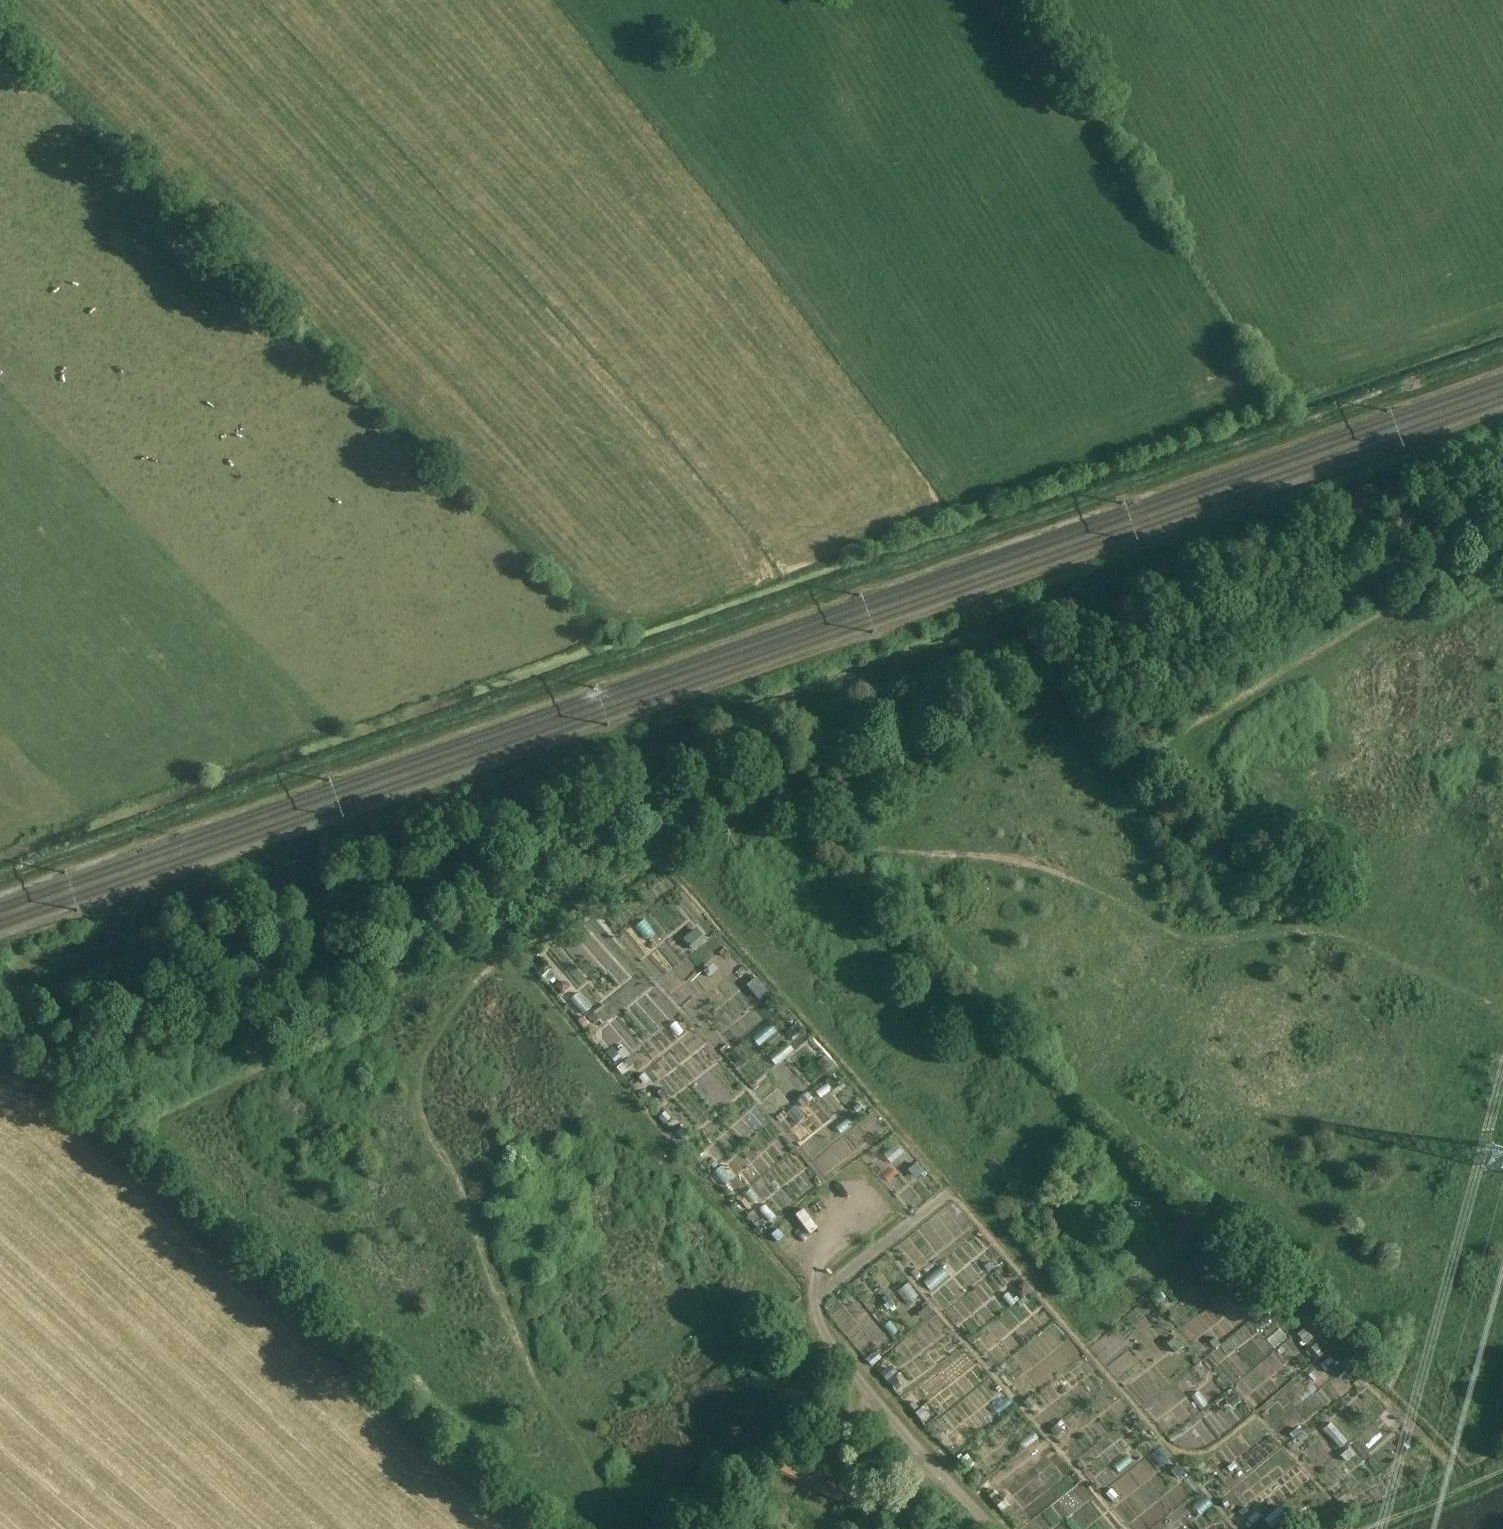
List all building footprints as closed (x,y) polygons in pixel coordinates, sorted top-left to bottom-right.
[(889,1376),(898,1367),(889,1358),(879,1367),(889,1376)] [(827,1477),(824,1486),(843,1491),(846,1483),(827,1477)] [(1097,1501),(1083,1515),(1094,1526),(1108,1512),(1097,1501)] [(1278,1514),(1264,1524),(1267,1528),(1289,1528),(1278,1514)]
